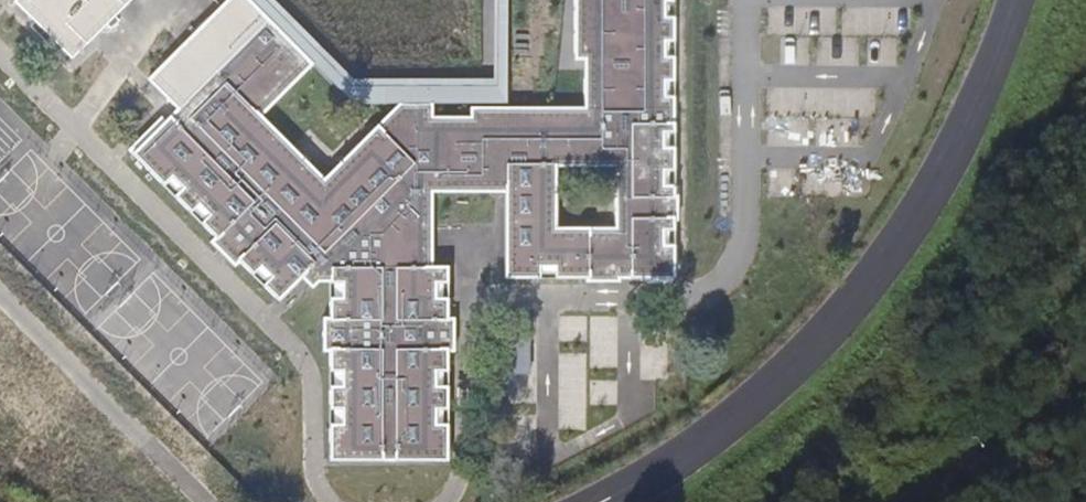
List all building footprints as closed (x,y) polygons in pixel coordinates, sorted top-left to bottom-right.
[(15,2),(69,56),(125,0),(16,0),(15,2)] [(242,0),(230,0),(148,81),(179,113),(127,164),(206,245),(201,251),(225,274),(230,269),(269,309),(297,282),(326,310),(326,322),(321,322),(320,356),(326,356),(325,470),(446,470),(449,274),(435,274),(435,195),(508,195),(508,291),(677,291),(677,0),(577,0),(577,68),(588,68),(587,119),(394,116),(319,189),(254,123),(309,67),(242,0)] [(309,67),(353,111),(507,114),(509,0),(493,0),(492,86),(343,84),(260,0),(242,0),(309,67)]
